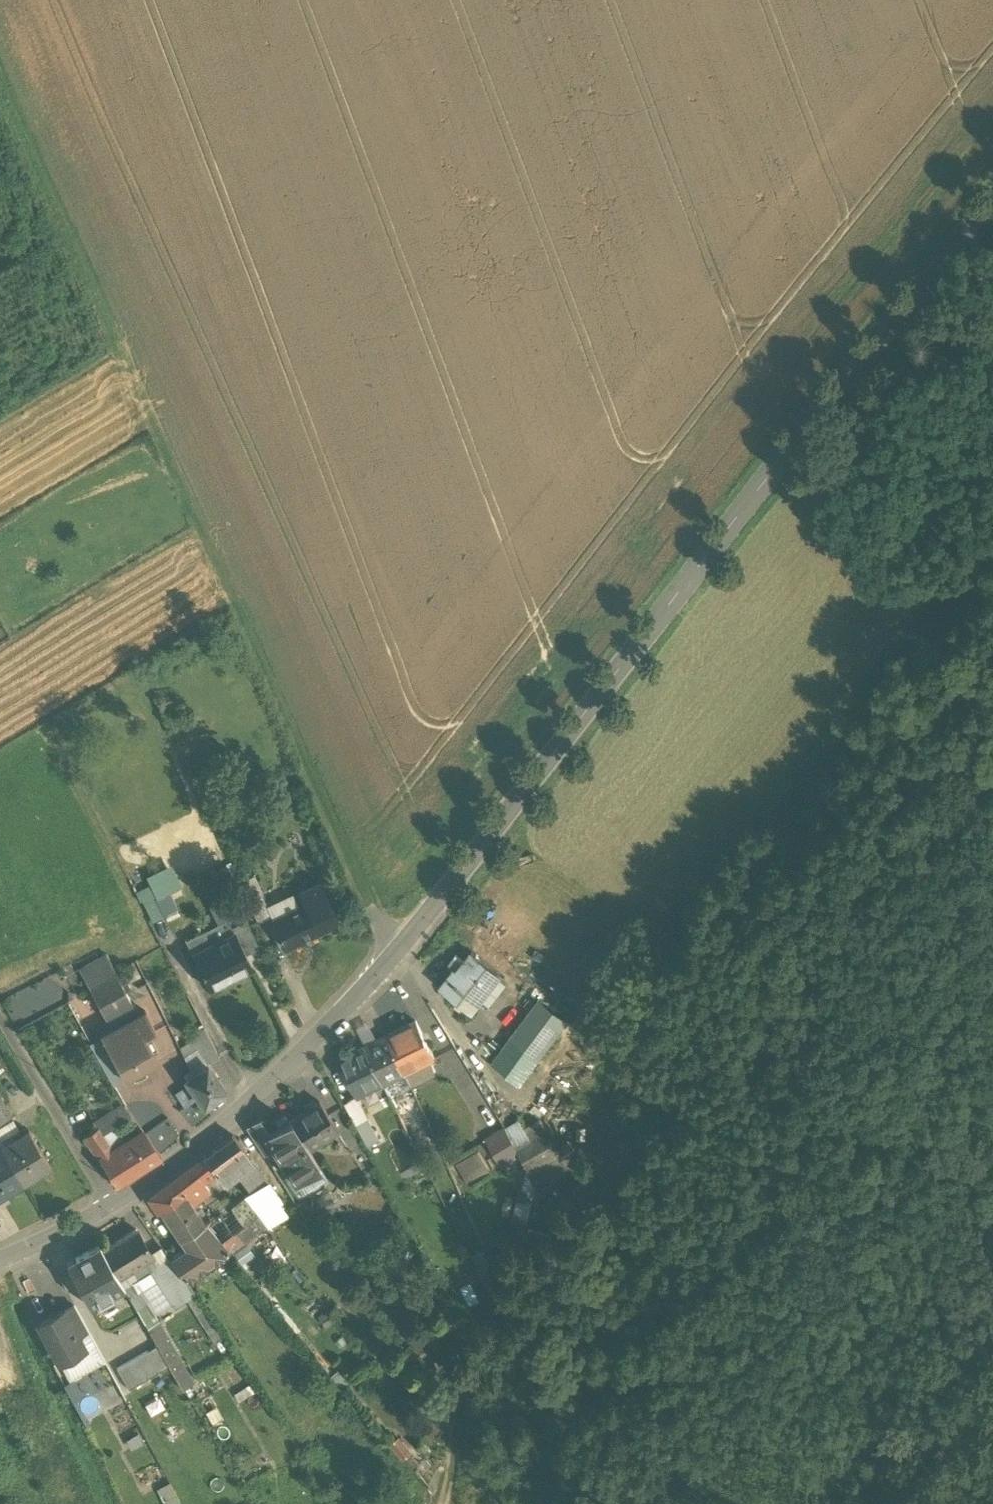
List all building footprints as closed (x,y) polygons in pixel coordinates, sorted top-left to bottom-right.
[(154,893),(156,897),(169,891),(182,885),(171,863),(145,875),(149,883),(154,893)] [(319,881),(297,892),(300,897),(303,904),(325,893),(319,881)] [(149,883),(135,890),(140,902),(142,901),(141,899),(154,893),(149,883)] [(169,891),(156,897),(163,913),(177,907),(169,891)] [(297,892),(265,907),(269,914),(270,919),(296,906),(293,900),(300,897),(297,892)] [(156,897),(154,893),(141,899),(142,901),(152,921),(164,915),(163,913),(156,897)] [(325,893),(303,904),(315,930),(337,919),(325,893)] [(260,895),(247,901),(256,920),(269,914),(265,907),(260,895)] [(303,904),(300,897),(293,900),(296,906),(270,919),(277,933),(275,933),(281,946),(295,939),(296,941),(307,936),(306,934),(315,930),(303,904)] [(226,918),(184,939),(189,950),(232,930),(229,924),(226,918)] [(243,918),(229,924),(232,930),(233,929),(239,943),(252,937),(243,918)] [(232,930),(189,950),(207,987),(250,966),(239,943),(233,929),(232,930)] [(499,973),(471,949),(463,959),(457,954),(450,962),(456,967),(442,984),(470,1008),(481,995),(487,1000),(498,987),(491,982),(499,973)] [(105,951),(78,965),(89,986),(115,972),(105,951)] [(131,1001),(115,972),(89,986),(104,1015),(131,1001)] [(565,1018),(543,1001),(495,1061),(517,1079),(565,1018)] [(154,1024),(146,1007),(100,1032),(104,1041),(137,1023),(142,1030),(154,1024)] [(433,1057),(415,1020),(400,1027),(407,1043),(418,1064),(433,1057)] [(104,1041),(94,1046),(100,1058),(110,1052),(108,1049),(142,1030),(137,1023),(104,1041)] [(400,1027),(387,1033),(395,1049),(407,1043),(400,1027)] [(142,1030),(108,1049),(110,1052),(124,1077),(157,1059),(142,1030)] [(387,1033),(365,1044),(373,1059),(394,1049),(395,1049),(387,1033)] [(395,1049),(394,1049),(405,1071),(418,1064),(407,1043),(395,1049)] [(365,1044),(338,1057),(357,1094),(384,1081),(373,1059),(365,1044)] [(394,1049),(373,1059),(384,1081),(405,1071),(394,1049)] [(110,1052),(100,1058),(113,1083),(124,1077),(110,1052)] [(224,1089),(206,1062),(185,1077),(203,1103),(224,1089)] [(368,1115),(357,1094),(342,1102),(354,1123),(368,1115)] [(0,1097),(0,1124),(12,1117),(0,1097)] [(196,1125),(209,1114),(195,1097),(182,1108),(196,1125)] [(409,1128),(421,1124),(411,1099),(399,1103),(409,1128)] [(337,1128),(318,1100),(288,1119),(289,1121),(306,1148),(307,1148),(325,1136),(335,1129),(337,1128)] [(265,1136),(269,1134),(259,1118),(245,1127),(262,1153),(273,1147),(265,1136)] [(100,1119),(94,1122),(97,1128),(98,1127),(101,1132),(106,1128),(100,1119)] [(306,1148),(289,1121),(269,1134),(265,1136),(273,1147),(289,1173),(296,1168),(301,1170),(304,1173),(317,1164),(307,1148),(306,1148)] [(507,1129),(527,1165),(558,1149),(548,1133),(532,1142),(520,1121),(507,1129)] [(502,1164),(520,1152),(507,1129),(505,1126),(486,1137),(502,1164)] [(101,1132),(98,1127),(97,1128),(85,1135),(101,1160),(113,1152),(101,1132)] [(0,1145),(22,1182),(51,1165),(29,1128),(0,1145)] [(335,1129),(325,1136),(331,1144),(341,1138),(335,1129)] [(113,1152),(101,1160),(113,1179),(116,1184),(160,1156),(145,1132),(113,1152)] [(233,1135),(202,1157),(203,1157),(189,1167),(199,1181),(213,1171),(243,1148),(233,1135)] [(572,1141),(558,1149),(567,1165),(582,1157),(572,1141)] [(22,1182),(0,1145),(0,1195),(22,1182)] [(457,1160),(469,1179),(491,1166),(478,1146),(457,1160)] [(243,1148),(213,1171),(221,1182),(253,1161),(243,1148)] [(558,1149),(527,1165),(521,1184),(531,1196),(571,1172),(558,1149)] [(189,1167),(149,1197),(159,1210),(184,1192),(189,1198),(204,1187),(199,1181),(189,1167)] [(268,1179),(242,1195),(263,1223),(266,1226),(288,1214),(279,1202),(281,1200),(268,1179)] [(184,1192),(159,1210),(180,1238),(193,1228),(195,1229),(206,1221),(189,1198),(184,1192)] [(242,1195),(207,1221),(229,1249),(263,1223),(242,1195)] [(206,1221),(195,1229),(193,1228),(180,1238),(185,1246),(168,1258),(173,1265),(183,1278),(185,1281),(227,1250),(206,1221)] [(135,1228),(101,1248),(117,1276),(133,1268),(143,1262),(145,1261),(152,1257),(135,1228)] [(101,1248),(99,1244),(65,1264),(90,1306),(123,1287),(117,1276),(101,1248)] [(143,1262),(133,1268),(137,1275),(150,1268),(145,1261),(143,1262)] [(183,1278),(173,1265),(155,1277),(163,1290),(183,1278)] [(480,1272),(461,1284),(473,1304),(493,1291),(480,1272)] [(149,1300),(136,1307),(181,1387),(194,1380),(149,1300)] [(86,1328),(73,1303),(61,1310),(74,1335),(86,1328)] [(102,1358),(86,1328),(74,1335),(61,1310),(37,1323),(59,1361),(83,1348),(92,1364),(102,1358)] [(168,1364),(157,1344),(147,1350),(158,1370),(168,1364)] [(158,1370),(147,1350),(137,1355),(148,1375),(158,1370)] [(148,1375),(137,1355),(127,1361),(138,1381),(148,1375)] [(138,1381),(127,1361),(117,1366),(128,1386),(138,1381)]
